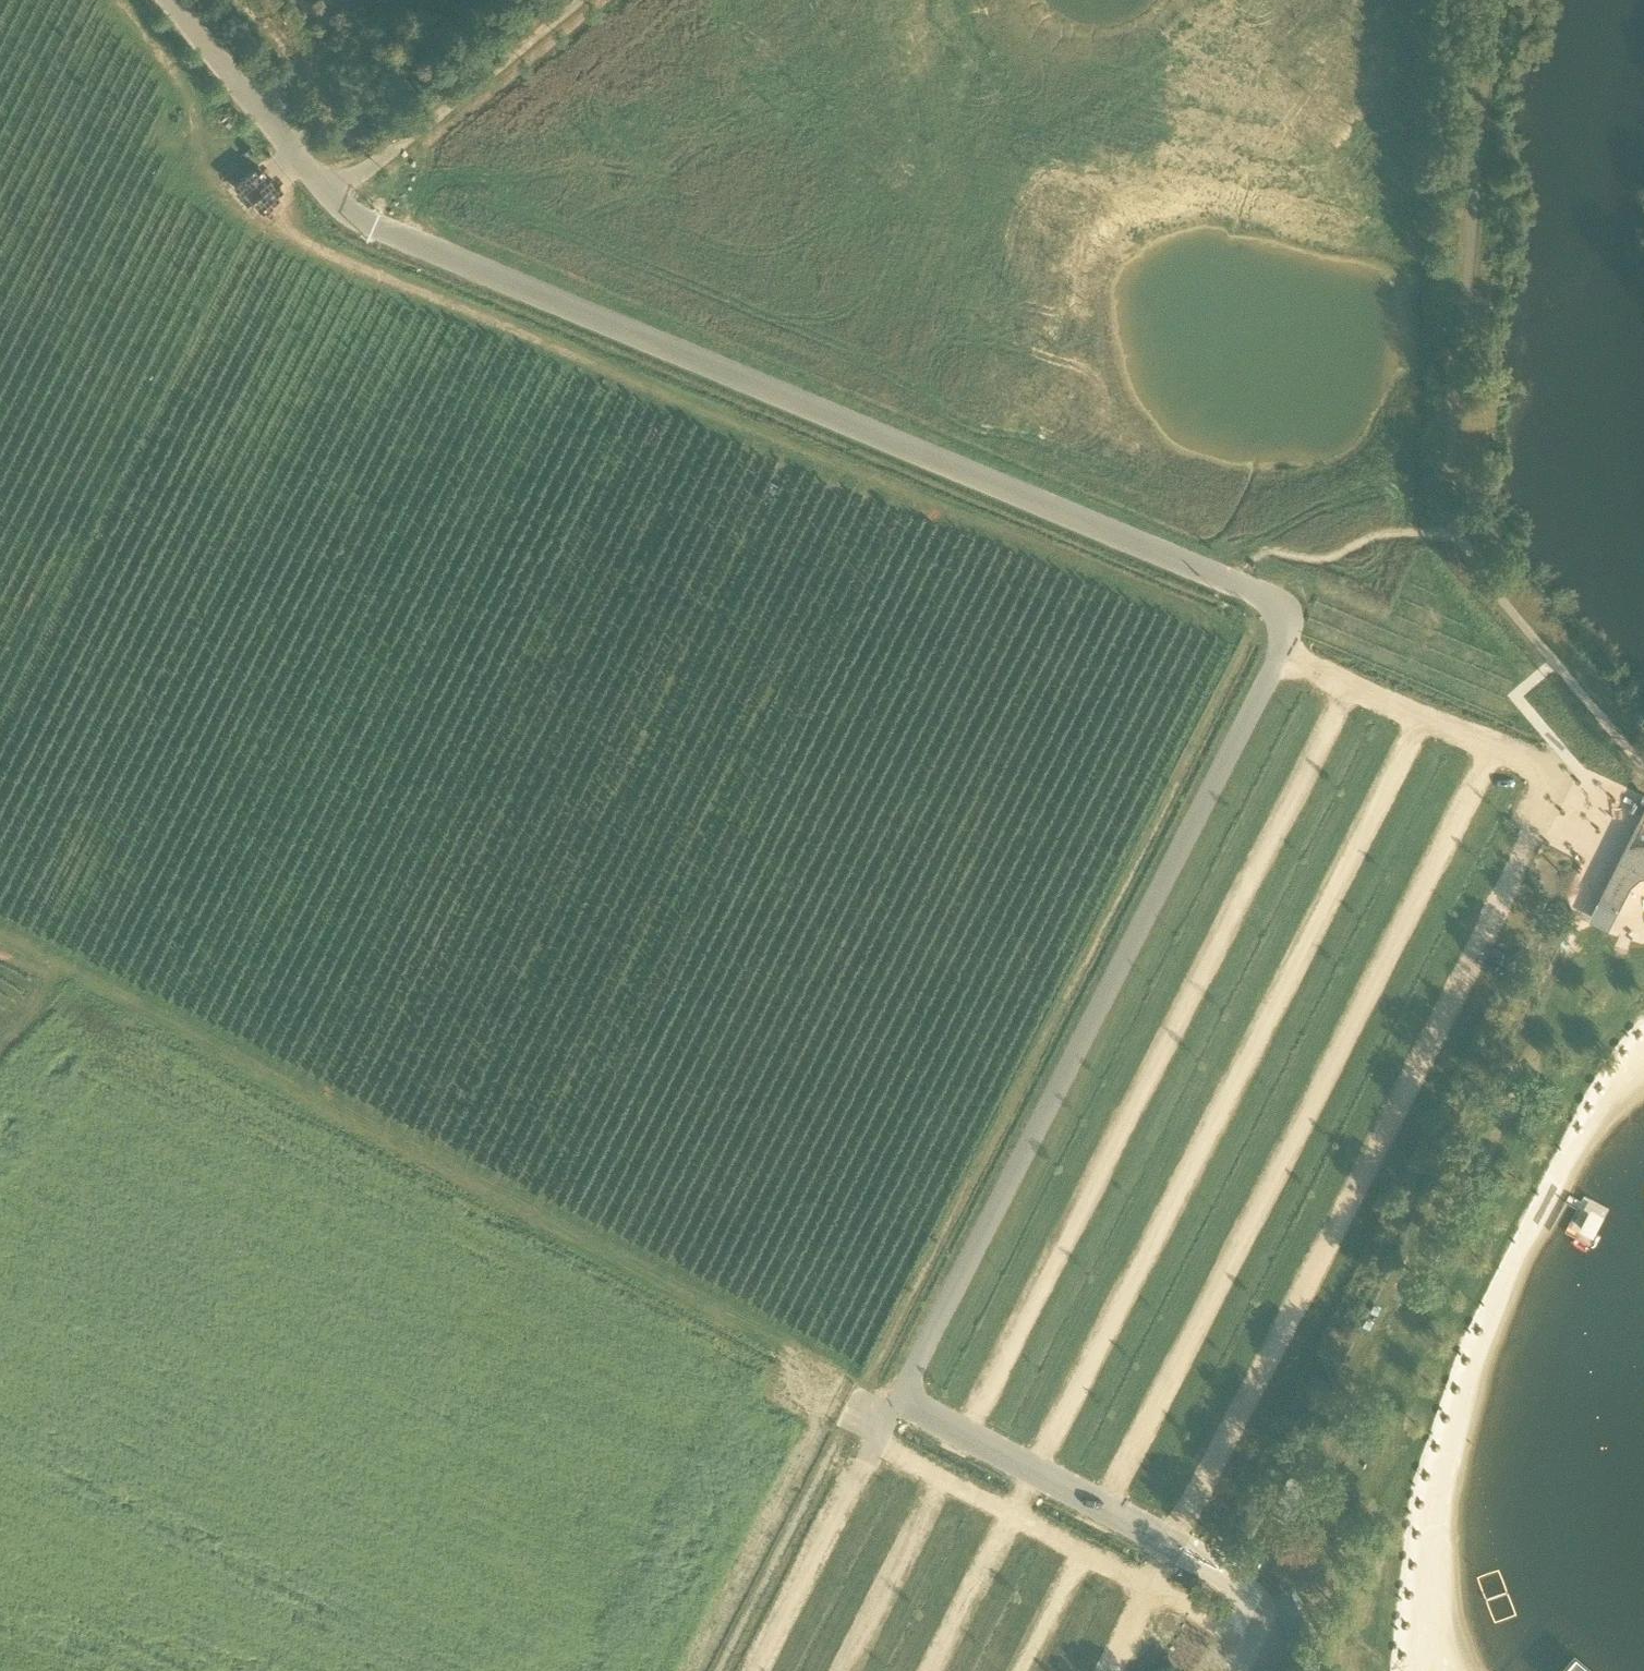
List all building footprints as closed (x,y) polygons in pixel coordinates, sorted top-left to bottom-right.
[(1596,943),(1619,951),(1636,915),(1643,913),(1643,842),(1596,943)] [(1393,1292),(1384,1312),(1402,1320),(1411,1299),(1393,1292)]
